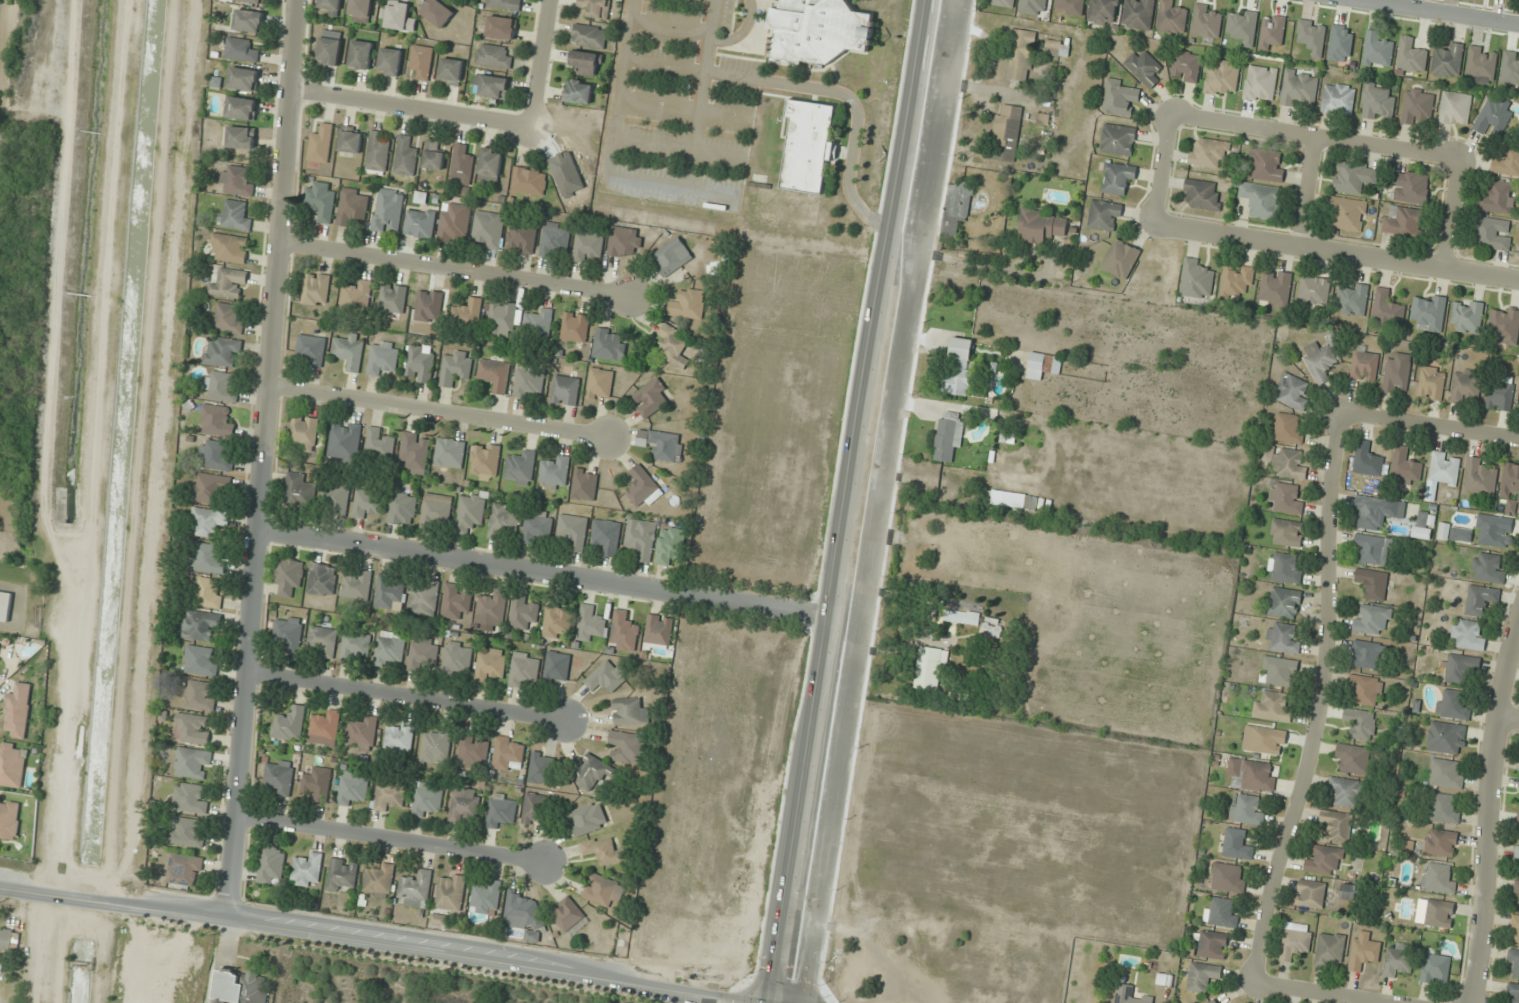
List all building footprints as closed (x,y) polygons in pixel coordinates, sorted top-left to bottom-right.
[(342,0),(320,0),(317,12),(337,16),(342,0)] [(368,24),(373,0),(352,0),(347,19),(368,24)] [(455,12),(439,0),(430,0),(420,13),(443,29),(455,12)] [(520,10),(521,0),(515,0),(488,0),(487,7),(520,10)] [(586,17),(609,20),(611,0),(579,0),(578,6),(587,7),(586,17)] [(844,67),(847,50),(869,53),(875,14),(848,10),(850,0),(780,0),(779,9),(772,8),(769,28),(776,29),(772,56),(844,67)] [(1087,21),(1115,26),(1119,0),(1091,0),(1087,21)] [(1132,0),(1126,0),(1122,26),(1150,31),(1155,0),(1136,0),(1132,0)] [(1180,1),(1171,0),(1161,0),(1157,30),(1184,34),(1188,11),(1179,9),(1180,1)] [(416,15),(408,14),(410,5),(390,1),(388,10),(385,10),(382,26),(413,33),(416,15)] [(1191,35),(1218,40),(1223,8),(1196,4),(1191,35)] [(235,30),(262,33),(264,12),(236,9),(235,30)] [(486,36),(514,40),(517,19),(489,15),(486,36)] [(1283,49),(1285,16),(1262,15),(1261,48),(1283,49)] [(572,45),(605,48),(606,28),(574,25),(572,45)] [(1383,39),(1384,32),(1369,28),(1361,63),(1389,70),(1395,42),(1383,39)] [(1006,79),(1032,81),(1036,31),(1011,29),(1006,79)] [(318,63),(338,67),(343,33),(323,30),(318,63)] [(1428,50),(1415,47),(1416,38),(1401,35),(1396,70),(1425,75),(1428,50)] [(258,62),(259,51),(250,50),(251,40),(227,37),(225,59),(258,62)] [(1043,55),(1068,59),(1071,43),(1046,39),(1043,55)] [(369,70),(373,43),(353,40),(350,68),(369,70)] [(1464,45),(1446,42),(1445,51),(1434,50),(1431,75),(1460,78),(1464,45)] [(476,65),(511,69),(512,56),(509,56),(509,47),(478,44),(476,65)] [(410,70),(419,71),(419,81),(429,82),(433,47),(413,45),(410,70)] [(378,73),(397,77),(403,51),(383,47),(378,73)] [(1202,55),(1176,50),(1170,78),(1196,84),(1202,55)] [(601,75),(599,51),(570,54),(571,65),(578,64),(579,77),(601,75)] [(1149,89),(1166,71),(1146,51),(1140,57),(1135,52),(1124,63),(1149,89)] [(440,84),(461,85),(462,60),(441,59),(440,84)] [(1239,62),(1216,61),(1216,65),(1206,65),(1204,95),(1228,96),(1228,90),(1238,91),(1239,62)] [(1278,67),(1247,65),(1244,101),(1275,104),(1278,67)] [(258,69),(230,67),(229,89),(257,91),(258,69)] [(1280,106),(1297,108),(1297,104),(1316,106),(1320,74),(1285,69),(1280,106)] [(506,99),(509,78),(475,74),(474,86),(481,86),(480,97),(506,99)] [(563,98),(588,106),(594,86),(569,78),(563,98)] [(1126,81),(1108,78),(1102,112),(1135,117),(1140,90),(1125,88),(1126,81)] [(1356,87),(1325,83),(1321,113),(1352,117),(1356,87)] [(1395,96),(1387,95),(1388,85),(1365,83),(1361,118),(1393,121),(1395,96)] [(1432,119),(1435,92),(1406,88),(1401,124),(1420,126),(1421,118),(1432,119)] [(1439,123),(1468,127),(1472,95),(1443,91),(1439,123)] [(1511,105),(1489,95),(1473,129),(1485,135),(1489,127),(1504,134),(1513,113),(1509,111),(1511,105)] [(254,121),(257,100),(229,96),(226,117),(254,121)] [(781,189),(824,195),(829,160),(837,161),(839,144),(831,143),(836,106),(788,100),(785,118),(791,118),(781,189)] [(990,159),(1017,162),(1023,107),(1002,104),(1001,113),(995,112),(990,159)] [(312,132),(309,160),(329,163),(333,124),(324,123),(323,133),(312,132)] [(1137,128),(1104,124),(1100,152),(1133,157),(1137,128)] [(338,151),(359,155),(364,130),(343,126),(338,151)] [(255,127),(227,127),(227,148),(255,148),(255,127)] [(382,141),(383,132),(370,131),(367,170),(387,171),(389,142),(382,141)] [(413,176),(419,148),(408,146),(410,136),(401,134),(393,172),(413,176)] [(1231,142),(1201,138),(1200,146),(1192,145),(1189,164),(1218,168),(1219,159),(1228,161),(1231,142)] [(443,170),(445,151),(437,150),(438,140),(427,139),(424,168),(443,170)] [(460,184),(471,185),(474,155),(465,154),(466,145),(456,144),(452,176),(461,177),(460,184)] [(1505,145),(1504,161),(1493,160),(1491,174),(1518,176),(1518,146),(1505,145)] [(1249,178),(1283,183),(1285,169),(1279,168),(1281,151),(1253,147),(1249,178)] [(501,148),(481,148),(481,181),(501,181),(501,148)] [(1337,160),(1334,191),(1363,194),(1365,184),(1377,185),(1379,165),(1337,160)] [(1134,187),(1137,167),(1106,162),(1101,192),(1124,195),(1126,185),(1134,187)] [(250,169),(225,164),(219,191),(252,197),(255,178),(248,176),(250,169)] [(511,190),(544,196),(548,172),(515,166),(511,190)] [(1392,202),(1428,204),(1429,174),(1394,172),(1392,202)] [(1217,182),(1186,178),(1183,197),(1191,198),(1190,207),(1221,212),(1224,193),(1215,192),(1217,182)] [(958,239),(960,218),(970,219),(975,183),(951,179),(946,213),(935,212),(932,236),(958,239)] [(1511,214),(1516,184),(1492,180),(1490,195),(1481,193),(1478,209),(1511,214)] [(336,185),(309,181),(306,209),(321,210),(320,222),(331,223),(336,185)] [(1277,220),(1282,188),(1241,182),(1239,199),(1249,200),(1247,216),(1277,220)] [(371,230),(397,234),(405,192),(379,187),(371,230)] [(369,192),(342,188),(338,225),(355,227),(356,218),(366,219),(369,192)] [(1368,200),(1332,196),(1330,210),(1336,211),(1333,229),(1363,233),(1368,200)] [(252,213),(245,212),(246,202),(223,199),(219,227),(250,231),(252,213)] [(1123,204),(1091,200),(1088,228),(1119,232),(1123,204)] [(440,240),(469,242),(470,205),(449,204),(448,212),(441,211),(440,240)] [(1423,210),(1391,205),(1390,215),(1383,214),(1381,233),(1420,238),(1423,210)] [(1017,240),(1045,245),(1047,236),(1066,239),(1070,215),(1023,207),(1017,240)] [(404,235),(433,239),(436,212),(408,208),(404,235)] [(501,250),(505,214),(476,210),(473,238),(481,239),(480,248),(501,250)] [(1474,247),(1510,252),(1514,221),(1478,216),(1474,247)] [(533,254),(538,227),(511,222),(506,250),(533,254)] [(560,258),(561,250),(568,251),(572,226),(545,222),(540,255),(560,258)] [(639,258),(642,228),(612,224),(609,254),(639,258)] [(249,238),(213,233),(210,259),(246,263),(249,238)] [(592,262),(592,256),(603,256),(603,233),(575,233),(575,262),(592,262)] [(666,277),(693,257),(678,236),(650,256),(666,277)] [(1127,281),(1141,251),(1115,238),(1101,267),(1127,281)] [(1202,270),(1203,260),(1184,258),(1180,295),(1212,299),(1215,271),(1202,270)] [(1255,268),(1224,265),(1221,295),(1245,298),(1246,287),(1253,288),(1255,268)] [(247,271),(221,268),(220,279),(212,278),(210,295),(244,299),(247,271)] [(1292,274),(1263,270),(1259,301),(1288,306),(1292,274)] [(331,277),(307,273),(302,303),(326,307),(331,277)] [(1327,306),(1331,280),(1302,276),(1298,301),(1327,306)] [(356,287),(344,285),(340,311),(368,315),(373,282),(357,280),(356,287)] [(378,310),(403,314),(408,288),(383,283),(378,310)] [(1338,314),(1367,314),(1367,284),(1338,284),(1338,314)] [(670,298),(668,316),(703,319),(706,291),(681,288),(680,299),(670,298)] [(1389,301),(1389,288),(1376,288),(1374,324),(1404,326),(1405,302),(1389,301)] [(415,320),(439,323),(443,293),(419,289),(415,320)] [(1447,297),(1428,295),(1428,299),(1414,297),(1411,319),(1420,321),(1418,329),(1442,332),(1447,297)] [(470,305),(452,305),(452,325),(481,325),(481,298),(470,298),(470,305)] [(1481,333),(1483,303),(1454,300),(1451,330),(1481,333)] [(520,304),(491,301),(488,333),(517,335),(520,304)] [(214,331),(241,333),(243,305),(216,303),(214,331)] [(1492,306),(1488,341),(1517,344),(1518,331),(1518,309),(1492,306)] [(536,315),(526,313),(523,331),(549,335),(554,310),(537,307),(536,315)] [(587,342),(590,315),(564,312),(562,339),(587,342)] [(684,370),(689,361),(680,357),(688,343),(678,338),(681,332),(665,323),(659,335),(666,339),(657,355),(684,370)] [(618,328),(594,332),(598,361),(626,357),(624,341),(620,341),(618,328)] [(306,356),(304,364),(321,368),(327,339),(301,333),(296,354),(306,356)] [(344,340),(335,339),(332,358),(350,360),(349,371),(359,372),(365,336),(345,333),(344,340)] [(241,341),(209,336),(205,363),(237,368),(241,341)] [(945,394),(973,396),(976,372),(970,371),(973,340),(951,337),(945,394)] [(397,343),(370,343),(370,376),(397,376),(397,343)] [(1330,380),(1326,369),(1338,364),(1330,345),(1319,349),(1317,343),(1303,349),(1317,385),(1330,380)] [(408,381),(433,382),(435,347),(409,346),(408,381)] [(1376,382),(1380,351),(1355,347),(1350,378),(1376,382)] [(473,353),(455,351),(454,353),(446,352),(441,386),(458,388),(459,378),(470,380),(473,353)] [(1027,378),(1043,381),(1045,371),(1060,374),(1063,357),(1032,352),(1027,378)] [(1411,355),(1389,352),(1384,391),(1407,394),(1411,355)] [(477,379),(496,383),(495,393),(505,395),(510,363),(481,358),(477,379)] [(546,373),(519,367),(513,395),(531,399),(532,392),(541,394),(546,373)] [(1418,397),(1442,401),(1446,370),(1422,367),(1418,397)] [(587,398),(611,401),(614,371),(591,368),(587,398)] [(1470,403),(1470,398),(1481,398),(1481,370),(1453,370),(1453,403),(1470,403)] [(232,384),(233,373),(207,372),(206,400),(238,401),(238,384),(232,384)] [(1274,397),(1301,410),(1313,385),(1286,372),(1274,397)] [(580,378),(555,376),(551,402),(577,405),(580,378)] [(667,392),(659,378),(631,396),(645,418),(667,404),(662,395),(667,392)] [(1486,407),(1510,411),(1516,382),(1492,378),(1486,407)] [(236,419),(227,417),(229,407),(204,404),(200,432),(234,437),(236,419)] [(965,419),(959,419),(961,408),(947,406),(946,419),(938,418),(932,460),(959,463),(965,419)] [(1301,446),(1305,429),(1297,426),(1299,417),(1278,411),(1271,437),(1301,446)] [(290,446),(315,450),(320,419),(295,415),(290,446)] [(328,459),(357,462),(362,424),(333,420),(328,459)] [(395,438),(384,437),(385,428),(369,427),(366,455),(393,458),(395,438)] [(685,436),(651,430),(647,448),(657,450),(655,458),(680,463),(685,436)] [(407,473),(426,475),(431,435),(404,432),(401,462),(408,463),(407,473)] [(462,469),(467,442),(439,437),(434,464),(462,469)] [(1354,472),(1382,476),(1384,455),(1367,453),(1369,441),(1358,440),(1354,472)] [(202,469),(233,469),(233,442),(202,442),(202,469)] [(470,477),(496,480),(500,446),(474,443),(470,477)] [(1277,475),(1305,479),(1307,467),(1299,466),(1301,451),(1264,446),(1262,462),(1278,464),(1277,475)] [(1392,481),(1420,484),(1422,461),(1406,458),(1407,447),(1396,446),(1392,481)] [(532,485),(535,451),(519,450),(518,457),(508,456),(505,482),(532,485)] [(1006,452),(990,452),(990,463),(1006,463),(1006,452)] [(1457,486),(1461,456),(1434,452),(1427,499),(1434,500),(1437,483),(1457,486)] [(565,490),(571,457),(554,454),(552,463),(543,462),(539,485),(565,490)] [(1497,469),(1481,467),(1481,458),(1468,457),(1465,493),(1495,495),(1497,469)] [(644,500),(649,506),(664,493),(640,463),(632,471),(638,479),(624,491),(637,506),(644,500)] [(1505,463),(1500,497),(1510,498),(1508,512),(1515,513),(1516,502),(1518,502),(1518,465),(1505,463)] [(596,469),(573,470),(574,500),(597,500),(596,469)] [(317,485),(306,484),(307,474),(289,472),(284,503),(314,508),(317,485)] [(225,505),(229,477),(199,473),(195,501),(225,505)] [(1305,497),(1295,495),(1297,487),(1275,482),(1268,508),(1300,515),(1305,497)] [(348,513),(348,483),(325,483),(325,513),(348,513)] [(368,518),(368,512),(381,512),(381,489),(355,489),(355,518),(368,518)] [(991,505),(1025,509),(1027,494),(993,490),(991,505)] [(441,522),(449,523),(453,496),(426,492),(421,527),(440,530),(441,522)] [(388,522),(414,525),(417,496),(392,493),(388,522)] [(472,535),(473,525),(483,526),(487,497),(461,494),(456,533),(472,535)] [(1407,502),(1360,494),(1354,526),(1383,531),(1385,518),(1404,521),(1407,502)] [(1028,510),(1038,511),(1040,498),(1030,496),(1028,510)] [(507,538),(507,531),(519,531),(519,506),(492,506),(492,538),(507,538)] [(196,535),(217,538),(218,528),(226,530),(229,513),(196,507),(193,526),(197,526),(196,535)] [(540,545),(542,538),(550,539),(554,514),(529,509),(522,542),(540,545)] [(557,537),(568,539),(566,549),(583,552),(589,519),(561,514),(557,537)] [(1512,517),(1477,516),(1476,546),(1511,547),(1512,517)] [(1305,524),(1274,518),(1270,542),(1300,547),(1305,524)] [(600,545),(598,554),(616,557),(622,523),(596,519),(591,543),(600,545)] [(652,563),(657,523),(629,519),(624,549),(635,551),(634,561),(652,563)] [(1472,539),(1471,525),(1439,528),(1440,542),(1472,539)] [(670,566),(672,557),(681,558),(686,531),(663,527),(657,564),(670,566)] [(1362,548),(1360,562),(1388,566),(1392,538),(1356,533),(1354,547),(1362,548)] [(224,575),(228,557),(219,555),(221,546),(195,541),(190,569),(224,575)] [(1300,584),(1303,566),(1296,565),(1297,556),(1272,552),(1268,578),(1300,584)] [(1498,566),(1500,555),(1475,552),(1472,580),(1504,584),(1506,567),(1498,566)] [(303,560),(277,559),(277,585),(280,585),(280,596),(293,597),(293,588),(303,588),(303,560)] [(309,593),(334,595),(336,566),(312,564),(309,593)] [(1389,574),(1358,568),(1356,580),(1366,582),(1363,597),(1384,601),(1389,574)] [(370,600),(370,570),(355,570),(355,577),(342,577),(342,600),(370,600)] [(403,608),(403,578),(377,578),(377,608),(403,608)] [(222,579),(198,579),(198,607),(222,607),(222,579)] [(408,612),(434,617),(440,583),(423,580),(422,589),(413,587),(408,612)] [(471,611),(471,594),(460,594),(460,584),(444,584),(444,619),(461,619),(461,611),(471,611)] [(1488,599),(1499,600),(1501,590),(1470,585),(1466,614),(1485,617),(1488,599)] [(1268,615),(1298,620),(1302,591),(1272,587),(1268,615)] [(10,622),(14,592),(0,590),(0,621),(10,622)] [(491,596),(476,597),(478,624),(506,623),(504,591),(491,592),(491,596)] [(538,621),(539,605),(528,604),(529,596),(513,595),(511,628),(528,629),(529,621),(538,621)] [(543,636),(568,640),(572,611),(562,610),(563,602),(548,600),(543,636)] [(577,639),(596,642),(597,636),(605,637),(608,617),(594,615),(596,606),(582,604),(577,639)] [(1387,636),(1391,609),(1358,604),(1354,631),(1387,636)] [(219,614),(185,609),(181,638),(215,643),(219,614)] [(632,611),(616,609),(610,648),(636,652),(640,623),(630,621),(632,611)] [(948,624),(980,624),(980,612),(948,611),(948,624)] [(674,618),(649,615),(645,643),(670,646),(674,618)] [(302,651),(302,617),(276,617),(276,641),(282,641),(282,651),(302,651)] [(982,634),(1000,638),(1004,621),(986,617),(982,634)] [(1451,647),(1485,651),(1486,634),(1478,633),(1480,622),(1454,619),(1451,647)] [(1298,654),(1302,636),(1294,635),(1296,626),(1271,621),(1266,648),(1298,654)] [(308,645),(323,647),(322,657),(334,658),(338,630),(311,626),(308,645)] [(358,662),(359,654),(369,655),(372,635),(344,631),(341,660),(358,662)] [(404,632),(376,634),(378,666),(393,665),(392,660),(406,659),(404,632)] [(409,669),(425,671),(425,664),(437,665),(440,640),(412,638),(409,669)] [(1379,669),(1381,643),(1355,641),(1352,666),(1379,669)] [(443,674),(470,677),(473,644),(446,642),(443,674)] [(219,650),(188,645),(184,672),(215,677),(219,650)] [(945,649),(923,647),(919,687),(942,689),(945,649)] [(479,681),(493,682),(493,676),(505,677),(506,650),(481,648),(479,681)] [(570,653),(548,651),(545,679),(568,681),(570,653)] [(1479,663),(1455,651),(1443,676),(1467,687),(1479,663)] [(527,688),(528,680),(537,681),(541,656),(515,652),(509,685),(527,688)] [(1289,685),(1290,658),(1264,657),(1262,684),(1289,685)] [(595,692),(602,685),(611,694),(627,678),(608,659),(585,682),(595,692)] [(1349,701),(1381,701),(1381,677),(1349,677),(1349,701)] [(214,710),(216,694),(209,693),(210,682),(184,680),(182,707),(214,710)] [(27,739),(34,684),(18,682),(16,693),(10,692),(4,736),(27,739)] [(1439,718),(1470,718),(1470,701),(1464,701),(1464,690),(1439,690),(1439,718)] [(614,699),(614,724),(649,724),(649,706),(641,706),(641,699),(614,699)] [(277,713),(271,736),(299,743),(308,707),(291,703),(288,715),(277,713)] [(1376,712),(1345,708),(1344,719),(1353,720),(1351,738),(1372,741),(1376,712)] [(324,717),(313,716),(309,742),(336,746),(340,711),(325,709),(324,717)] [(209,744),(211,717),(177,714),(174,741),(209,744)] [(347,744),(374,747),(377,717),(362,716),(362,722),(349,721),(347,744)] [(1427,751),(1463,756),(1467,725),(1431,721),(1427,751)] [(384,749),(411,752),(414,724),(402,723),(401,728),(386,727),(384,749)] [(1277,754),(1278,746),(1286,747),(1287,730),(1246,725),(1243,749),(1277,754)] [(424,732),(421,761),(447,764),(451,729),(440,728),(439,734),(424,732)] [(609,750),(613,751),(612,760),(645,765),(649,735),(611,730),(609,750)] [(487,765),(490,738),(462,735),(459,762),(487,765)] [(526,740),(496,737),(494,768),(523,770),(526,740)] [(23,788),(27,754),(18,753),(19,744),(0,741),(0,785),(23,788)] [(1343,762),(1342,772),(1367,775),(1370,748),(1338,744),(1335,761),(1343,762)] [(208,780),(212,752),(179,747),(174,775),(208,780)] [(621,772),(587,751),(570,779),(592,792),(603,773),(616,780),(621,772)] [(550,756),(532,755),(530,782),(549,783),(550,756)] [(1233,788),(1273,794),(1276,776),(1269,775),(1271,764),(1231,757),(1228,778),(1234,778),(1233,788)] [(265,786),(273,787),(272,794),(290,797),(295,763),(269,759),(265,786)] [(1462,789),(1465,763),(1433,759),(1429,785),(1462,789)] [(302,791),(311,792),(310,800),(328,802),(332,769),(314,767),(313,776),(304,775),(302,791)] [(354,807),(355,799),(366,801),(369,775),(343,771),(338,804),(354,807)] [(1359,808),(1363,781),(1332,777),(1330,794),(1336,795),(1335,804),(1359,808)] [(391,812),(392,804),(403,806),(405,786),(378,783),(375,810),(391,812)] [(175,812),(207,812),(207,795),(203,795),(203,784),(175,784),(175,812)] [(433,811),(441,812),(444,789),(417,785),(413,815),(432,818),(433,811)] [(463,816),(477,818),(481,791),(454,788),(450,821),(462,822),(463,816)] [(524,822),(547,824),(549,794),(526,793),(524,822)] [(1265,808),(1258,807),(1259,796),(1233,794),(1231,822),(1263,825),(1265,808)] [(1460,805),(1454,805),(1454,794),(1433,794),(1432,822),(1459,822),(1460,805)] [(505,822),(514,823),(518,801),(491,796),(486,827),(504,830),(505,822)] [(576,836),(608,826),(601,802),(568,812),(576,836)] [(19,840),(21,804),(0,803),(0,839),(19,840)] [(1328,840),(1349,843),(1353,814),(1322,810),(1320,821),(1330,823),(1328,840)] [(204,846),(205,820),(173,818),(171,845),(204,846)] [(1255,844),(1245,842),(1247,831),(1227,827),(1223,855),(1253,860),(1255,844)] [(1457,831),(1426,831),(1426,855),(1457,855),(1457,831)] [(582,842),(584,858),(597,856),(598,866),(630,861),(628,849),(616,851),(614,837),(582,842)] [(1304,871),(1339,876),(1343,849),(1317,844),(1314,860),(1306,859),(1304,871)] [(258,882),(282,885),(286,848),(263,846),(258,882)] [(308,852),(306,860),(295,859),(292,883),(318,888),(323,854),(308,852)] [(196,887),(201,858),(172,853),(167,882),(196,887)] [(356,891),(356,860),(329,860),(329,891),(356,891)] [(366,869),(364,896),(391,898),(394,864),(378,863),(377,870),(366,869)] [(1247,868),(1216,863),(1212,888),(1243,893),(1247,868)] [(1450,874),(1450,865),(1425,863),(1423,890),(1455,893),(1456,875),(1450,874)] [(398,898),(405,899),(405,905),(427,908),(432,871),(422,869),(421,878),(401,875),(398,898)] [(611,900),(618,903),(626,886),(593,871),(582,896),(608,908),(611,900)] [(466,877),(441,873),(436,907),(461,911),(466,877)] [(1297,905),(1323,909),(1327,883),(1301,879),(1297,905)] [(490,886),(472,886),(472,913),(500,913),(500,881),(490,881),(490,886)] [(1342,899),(1357,900),(1358,885),(1343,884),(1342,899)] [(509,893),(505,926),(540,930),(545,898),(509,893)] [(590,922),(570,896),(550,911),(569,937),(590,922)] [(1206,909),(1204,925),(1235,927),(1237,900),(1212,898),(1211,910),(1206,909)] [(1454,901),(1420,900),(1419,926),(1453,928),(1454,901)] [(1513,915),(1509,941),(1518,943),(1518,915),(1513,915)] [(1281,960),(1293,962),(1294,953),(1309,955),(1313,926),(1285,922),(1281,960)] [(22,931),(0,928),(0,950),(19,952),(22,931)] [(1229,934),(1201,930),(1197,957),(1225,960),(1229,934)] [(1371,943),(1373,932),(1355,930),(1351,965),(1378,968),(1381,944),(1371,943)] [(1346,935),(1319,932),(1316,965),(1342,968),(1346,935)] [(1402,979),(1404,970),(1414,971),(1417,947),(1389,943),(1384,976),(1402,979)] [(1516,968),(1515,977),(1518,978),(1518,950),(1510,949),(1508,967),(1516,968)] [(1423,983),(1448,985),(1451,956),(1425,954),(1423,983)] [(1187,990),(1208,993),(1210,977),(1220,979),(1222,966),(1191,962),(1187,990)] [(270,974),(219,968),(215,1000),(234,1002),(267,1002),(270,974)] [(1153,999),(1134,996),(1135,985),(1116,983),(1114,1002),(1153,1002),(1153,999)] [(1508,985),(1508,1001),(1513,1001),(1513,1002),(1518,1002),(1518,985),(1508,985)]
